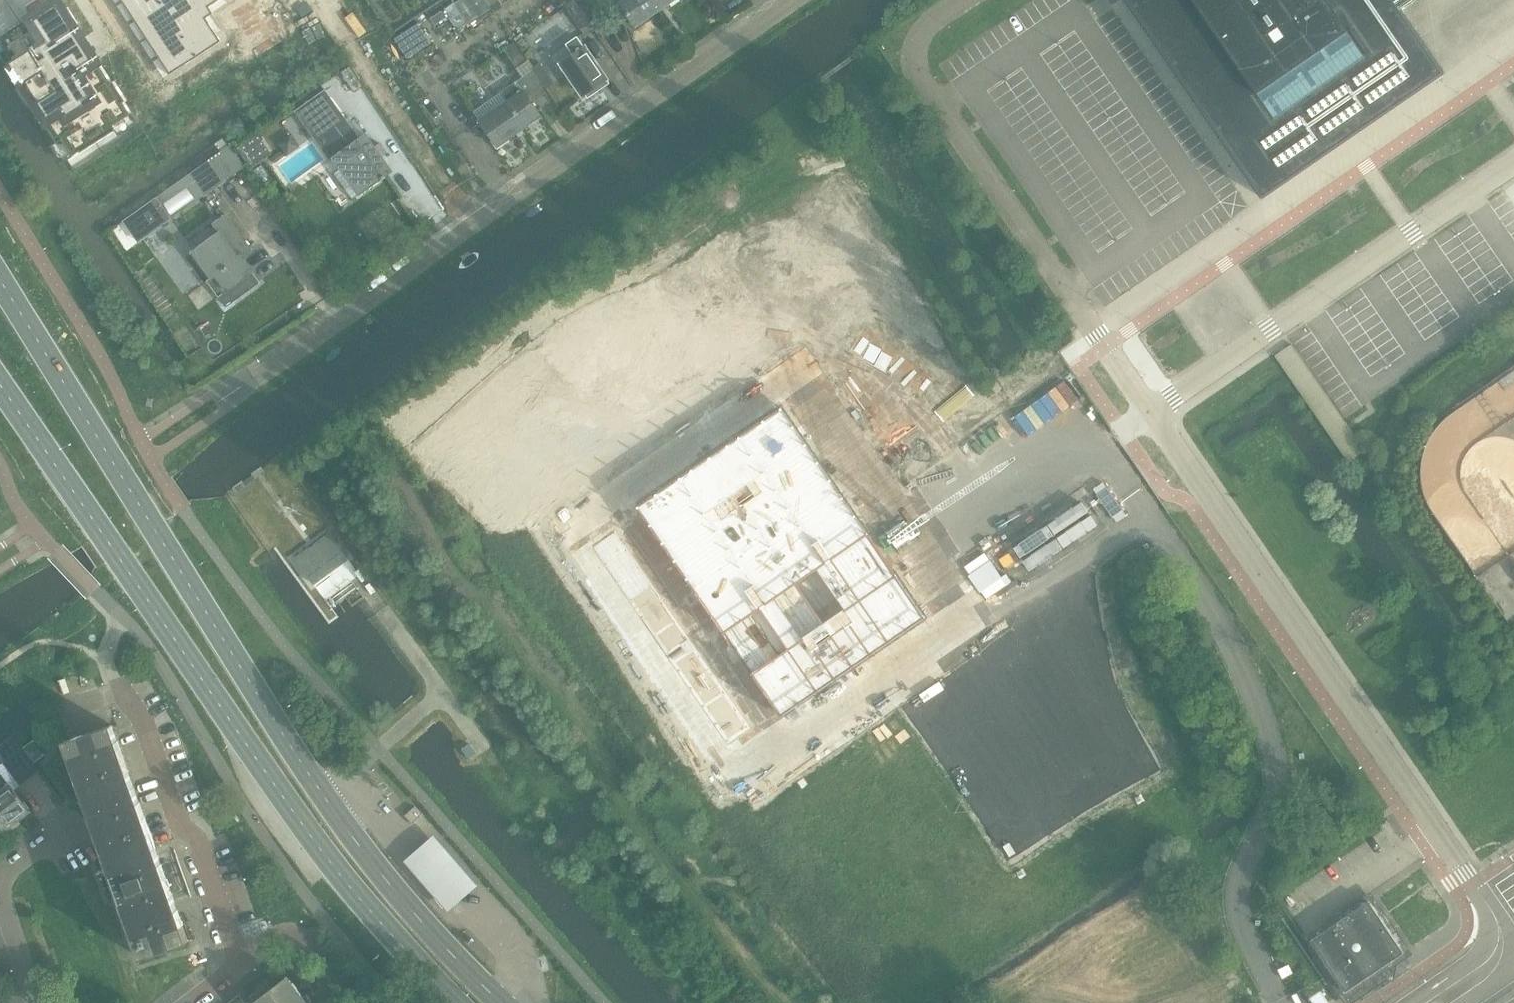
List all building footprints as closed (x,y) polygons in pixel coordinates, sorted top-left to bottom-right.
[(0,38),(0,39),(6,49),(1,53),(10,67),(13,65),(35,102),(33,103),(45,122),(47,120),(48,122),(46,123),(59,144),(64,140),(74,156),(82,152),(82,153),(118,130),(116,125),(133,114),(126,103),(128,101),(115,81),(113,82),(76,25),(79,24),(68,7),(66,9),(61,0),(60,0),(25,22),(24,20),(20,22),(8,30),(9,32),(0,38)] [(170,75),(222,42),(206,18),(214,14),(210,7),(220,0),(122,0),(170,75)] [(581,28),(589,23),(590,22),(577,2),(576,0),(567,6),(581,28)] [(590,22),(599,16),(588,0),(579,0),(577,2),(590,22)] [(652,0),(627,0),(622,4),(636,26),(659,10),(652,0)] [(659,10),(674,0),(652,0),(659,10)] [(1262,197),(1443,73),(1393,0),(1126,0),(1262,197)] [(431,45),(418,25),(395,40),(408,60),(431,45)] [(596,87),(607,80),(585,48),(584,49),(577,39),(576,37),(567,42),(568,45),(575,55),(562,64),(584,95),(585,94),(588,98),(599,91),(596,87)] [(514,42),(505,49),(516,65),(525,58),(514,43),(514,42)] [(502,92),(474,111),(480,120),(480,121),(493,140),(492,141),(498,149),(510,140),(509,139),(522,130),(542,116),(529,97),(545,86),(540,79),(533,70),(524,77),(517,82),(502,92)] [(547,74),(540,79),(545,86),(547,89),(554,84),(547,74)] [(375,147),(367,135),(361,139),(360,138),(359,139),(325,92),(326,91),(325,90),(295,111),(296,113),(299,110),(334,158),(341,168),(345,165),(364,191),(382,179),(383,180),(386,178),(385,176),(392,171),(385,161),(375,147)] [(251,139),(238,148),(245,158),(258,149),(251,139)] [(245,167),(231,146),(154,200),(159,207),(162,205),(171,218),(171,219),(245,167)] [(133,215),(124,221),(139,241),(147,235),(171,218),(162,205),(159,207),(154,200),(133,215)] [(220,232),(193,252),(211,278),(207,280),(219,297),(226,306),(259,281),(242,257),(240,258),(237,253),(248,245),(251,250),(252,249),(226,214),(214,223),(220,232)] [(783,401),(637,502),(783,714),(929,613),(783,401)] [(749,728),(615,531),(593,545),(728,743),(743,731),(749,728)] [(310,546),(294,558),(313,584),(348,558),(330,532),(313,544),(314,545),(311,547),(310,546)] [(23,748),(34,763),(45,755),(44,754),(43,754),(33,742),(35,741),(34,740),(23,748)] [(22,748),(12,755),(30,778),(30,777),(38,771),(39,771),(40,770),(34,763),(23,748),(22,748)] [(21,785),(21,784),(29,778),(30,778),(12,755),(3,763),(20,785),(21,785)] [(0,790),(0,812),(11,826),(29,811),(30,812),(31,812),(31,811),(9,783),(0,790)] [(415,806),(404,816),(412,824),(423,815),(415,806)] [(11,826),(0,812),(0,834),(11,826)] [(483,886),(438,835),(408,861),(454,912),(483,886)] [(1369,901),(1311,940),(1333,974),(1327,978),(1331,984),(1341,986),(1345,992),(1351,988),(1361,990),(1366,986),(1362,980),(1403,953),(1369,901)] [(254,1002),(255,1002),(308,1002),(288,976),(271,989),(267,984),(250,997),(254,1002)]
